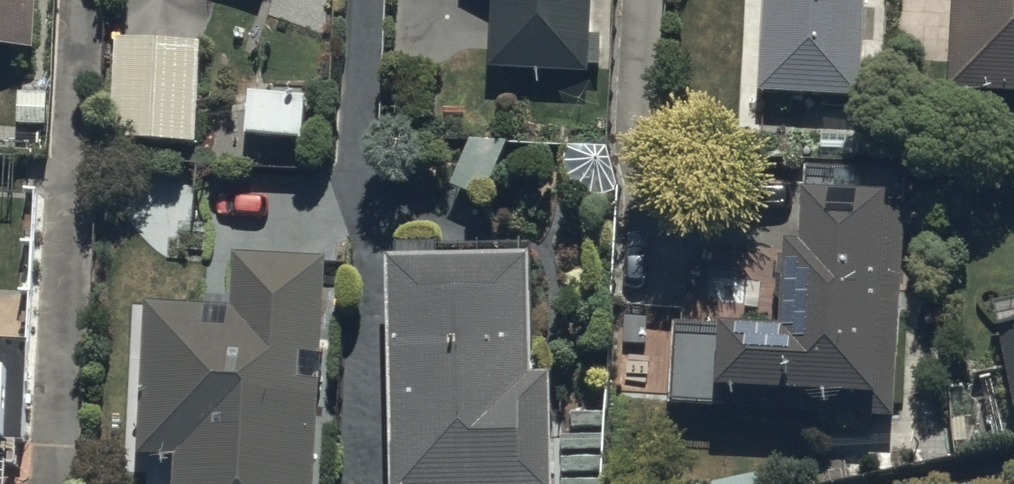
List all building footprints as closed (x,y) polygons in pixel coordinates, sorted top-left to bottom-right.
[(34,47),(37,0),(0,0),(0,46),(34,47)] [(586,80),(590,0),(441,0),(438,72),(586,80)] [(856,109),(860,0),(759,0),(758,95),(856,109)] [(915,90),(1013,94),(1013,0),(919,0),(915,90)] [(199,46),(116,41),(110,146),(193,151),(199,46)] [(247,91),(241,139),(303,146),(309,98),(247,91)] [(674,312),(665,408),(894,428),(915,197),(792,186),(780,321),(674,312)] [(327,259),(228,254),(225,307),(145,303),(137,458),(172,460),(171,483),(315,483),(327,259)] [(396,483),(540,483),(534,264),(390,268),(396,483)] [(1013,403),(1013,314),(996,318),(1013,403)]
